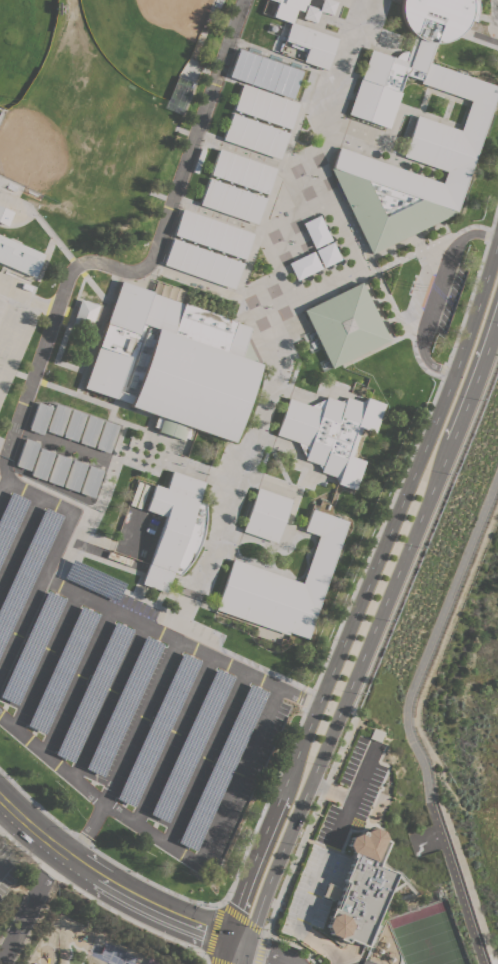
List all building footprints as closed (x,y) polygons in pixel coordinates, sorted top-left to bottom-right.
[(277,3),(269,0),(308,0),(306,5),(318,9),(322,0),(330,0),(336,2),(331,15),(319,11),(315,23),(302,18),(304,12),(297,9),(292,22),(338,39),(326,70),(303,62),(306,52),(290,46),(291,43),(284,41),(290,23),(272,17),(277,3)] [(401,2),(402,0),(477,0),(477,2),(478,7),(478,11),(477,16),(475,22),(470,18),(469,20),(466,26),(462,31),(457,36),(450,40),(443,42),(438,43),(435,43),(428,63),(497,87),(456,211),(456,213),(371,254),(345,199),(343,200),(340,195),(342,194),(341,192),(340,193),(335,183),(336,182),(330,168),(332,167),(339,147),(441,185),(446,172),(403,157),(417,116),(460,131),(471,101),(420,83),(421,81),(404,75),(399,92),(401,93),(389,129),(348,114),(371,50),(396,58),(397,56),(399,54),(402,52),(406,51),(409,52),(413,35),(410,32),(404,24),(402,17),(401,11),(401,7),(401,2)] [(301,70),(237,50),(228,79),(292,99),(301,70)] [(299,104),(290,129),(234,110),(242,84),(299,104)] [(288,134),(280,159),(223,140),(232,114),(288,134)] [(276,169),(268,194),(211,175),(220,149),(276,169)] [(266,198),(257,224),(200,205),(209,179),(266,198)] [(7,226),(0,223),(0,207),(13,213),(7,226)] [(253,234),(245,259),(174,235),(183,209),(253,234)] [(302,223),(320,215),(332,241),(314,249),(302,223)] [(34,278),(0,263),(0,235),(44,254),(34,278)] [(243,264),(234,290),(164,265),(173,239),(243,264)] [(315,250),(333,242),(341,259),(323,268),(315,250)] [(297,280),(289,263),(313,251),(322,268),(297,280)] [(98,347),(97,347),(105,323),(106,323),(121,281),(250,328),(246,340),(258,364),(259,365),(232,443),(192,431),(189,440),(184,438),(183,441),(157,432),(158,429),(153,427),(157,417),(129,407),(131,402),(115,397),(115,399),(84,388),(98,347)] [(361,283),(389,341),(331,368),(303,311),(361,283)] [(89,332),(71,325),(80,299),(98,306),(89,332)] [(276,435),(289,398),(310,406),(326,399),(326,397),(340,401),(346,399),(346,397),(360,402),(366,399),(366,398),(384,404),(374,433),(361,428),(351,457),(365,461),(355,490),(336,484),(338,478),(321,472),(321,470),(318,465),(304,460),(305,458),(298,443),(276,435)] [(38,402),(52,407),(42,435),(28,430),(38,402)] [(56,404),(70,409),(60,436),(46,431),(56,404)] [(72,409),(86,414),(77,442),(63,437),(72,409)] [(88,415),(102,420),(93,447),(79,443),(88,415)] [(105,421),(118,426),(109,453),(95,448),(105,421)] [(25,439),(39,443),(30,471),(16,466),(25,439)] [(40,448),(54,453),(44,481),(31,476),(40,448)] [(56,454),(70,459),(61,486),(47,481),(56,454)] [(77,492),(63,488),(73,460),(86,465),(77,492)] [(89,466),(103,470),(93,498),(79,493),(89,466)] [(141,584),(164,517),(146,510),(155,485),(166,489),(172,471),(205,483),(198,501),(204,503),(205,507),(205,518),(204,524),(202,535),(198,547),(193,557),(188,565),(179,575),(173,573),(166,593),(141,584)] [(258,488),(292,500),(276,543),(243,532),(258,488)] [(29,501),(0,564),(0,516),(11,492),(29,501)] [(62,516),(0,654),(0,605),(44,508),(62,516)] [(305,639),(288,633),(287,635),(215,610),(233,559),(302,584),(318,536),(304,531),(311,510),(346,522),(305,639)] [(72,560),(125,584),(116,602),(64,578),(69,567),(72,560)] [(17,705),(0,697),(0,695),(47,591),(66,600),(17,705)] [(81,606),(99,615),(45,734),(27,726),(81,606)] [(115,622),(133,631),(73,763),(54,754),(115,622)] [(145,637),(163,645),(103,777),(85,769),(145,637)] [(182,653),(200,661),(133,807),(116,799),(182,653)] [(216,669),(234,677),(167,823),(149,814),(216,669)] [(249,684),(268,693),(195,851),(177,843),(249,684)] [(364,947),(347,940),(345,944),(336,940),(336,938),(329,935),(325,926),(328,918),(327,918),(331,908),(333,909),(336,900),(333,899),(332,901),(322,896),(327,883),(338,888),(337,889),(341,890),(344,882),(342,882),(352,858),(350,857),(351,854),(350,853),(347,846),(350,837),(357,834),(359,835),(360,831),(363,833),(364,831),(372,828),(379,831),(383,839),(382,840),(386,842),(376,866),(393,874),(364,947)]
